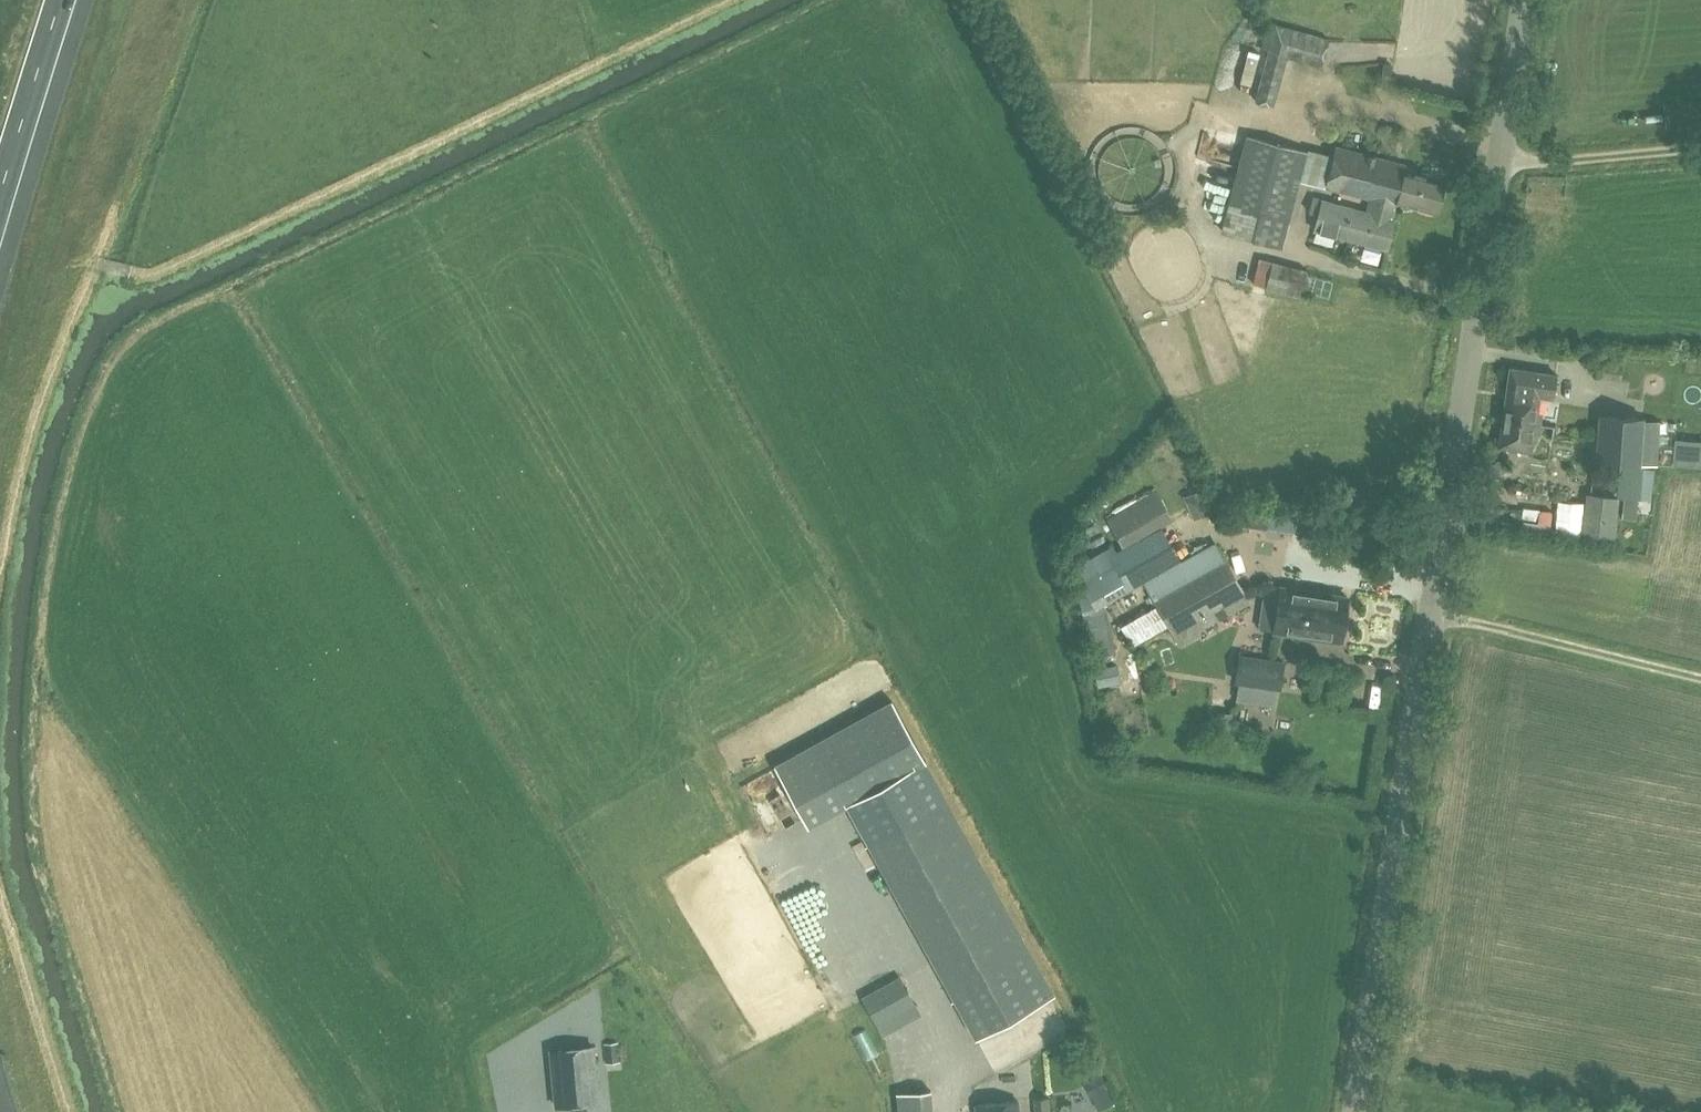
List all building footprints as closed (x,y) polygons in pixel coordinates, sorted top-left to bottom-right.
[(1276,23),(1255,101),(1274,107),(1288,57),(1323,66),(1331,38),(1276,23)] [(1283,248),(1288,228),(1308,151),(1247,134),(1222,231),(1283,248)] [(1369,199),(1397,205),(1398,202),(1401,203),(1402,206),(1409,208),(1412,206),(1435,211),(1443,176),(1407,167),(1408,163),(1336,144),(1325,187),(1369,199)] [(1314,230),(1382,248),(1388,249),(1396,218),(1394,218),(1397,205),(1369,199),(1366,210),(1322,199),(1313,197),(1309,212),(1319,214),(1314,230)] [(1510,366),(1502,417),(1541,422),(1542,414),(1537,413),(1540,396),(1554,398),(1557,374),(1510,366)] [(1598,414),(1597,438),(1595,460),(1641,464),(1643,442),(1644,417),(1598,414)] [(1541,422),(1502,417),(1498,446),(1531,450),(1534,432),(1540,433),(1541,422)] [(1700,467),(1700,440),(1675,438),(1673,466),(1700,467)] [(1650,500),(1653,468),(1621,465),(1617,497),(1624,497),(1622,517),(1636,518),(1638,498),(1650,500)] [(1183,496),(1194,519),(1216,509),(1204,486),(1183,496)] [(1579,531),(1596,533),(1614,535),(1619,497),(1583,493),(1579,531)] [(1294,531),(1296,516),(1237,507),(1234,525),(1267,530),(1267,528),(1294,531)] [(1244,591),(1226,561),(1216,543),(1147,582),(1162,609),(1175,631),(1244,591)] [(1341,640),(1348,596),(1283,587),(1276,630),(1341,640)] [(1285,660),(1239,653),(1234,682),(1280,689),(1285,660)] [(1111,665),(1094,668),(1097,686),(1114,683),(1111,665)] [(1215,730),(1227,732),(1229,713),(1217,711),(1215,730)] [(946,799),(926,762),(848,806),(868,842),(946,799)] [(1055,994),(946,799),(868,842),(976,1038),(1055,994)] [(899,977),(862,996),(877,1024),(896,1013),(902,1024),(920,1014),(899,977)] [(617,1042),(605,1044),(606,1062),(619,1060),(617,1042)] [(598,1101),(593,1047),(551,1051),(557,1105),(598,1101)] [(1035,1111),(1050,1111),(1049,1097),(1035,1098),(1035,1111)] [(977,1111),(1019,1111),(1019,1101),(976,1104),(977,1111)]
